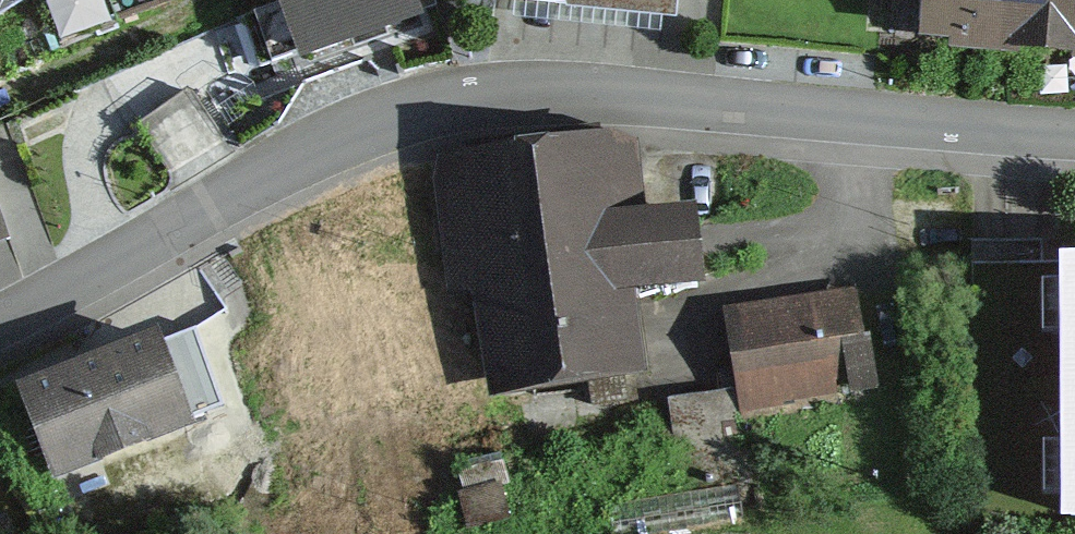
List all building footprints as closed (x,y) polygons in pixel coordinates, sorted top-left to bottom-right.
[(37,6),(51,0),(0,0),(0,31),(37,6)] [(292,80),(427,32),(416,0),(263,0),(292,80)] [(510,10),(670,27),(672,0),(506,0),(510,10)] [(915,61),(1074,72),(1074,0),(919,0),(915,61)] [(631,228),(619,149),(447,175),(482,405),(651,380),(639,301),(705,291),(694,219),(631,228)] [(1052,249),(1058,522),(1074,521),(1074,248),(1052,249)] [(843,298),(725,319),(744,421),(862,399),(843,298)] [(166,335),(23,393),(64,493),(207,435),(166,335)]
